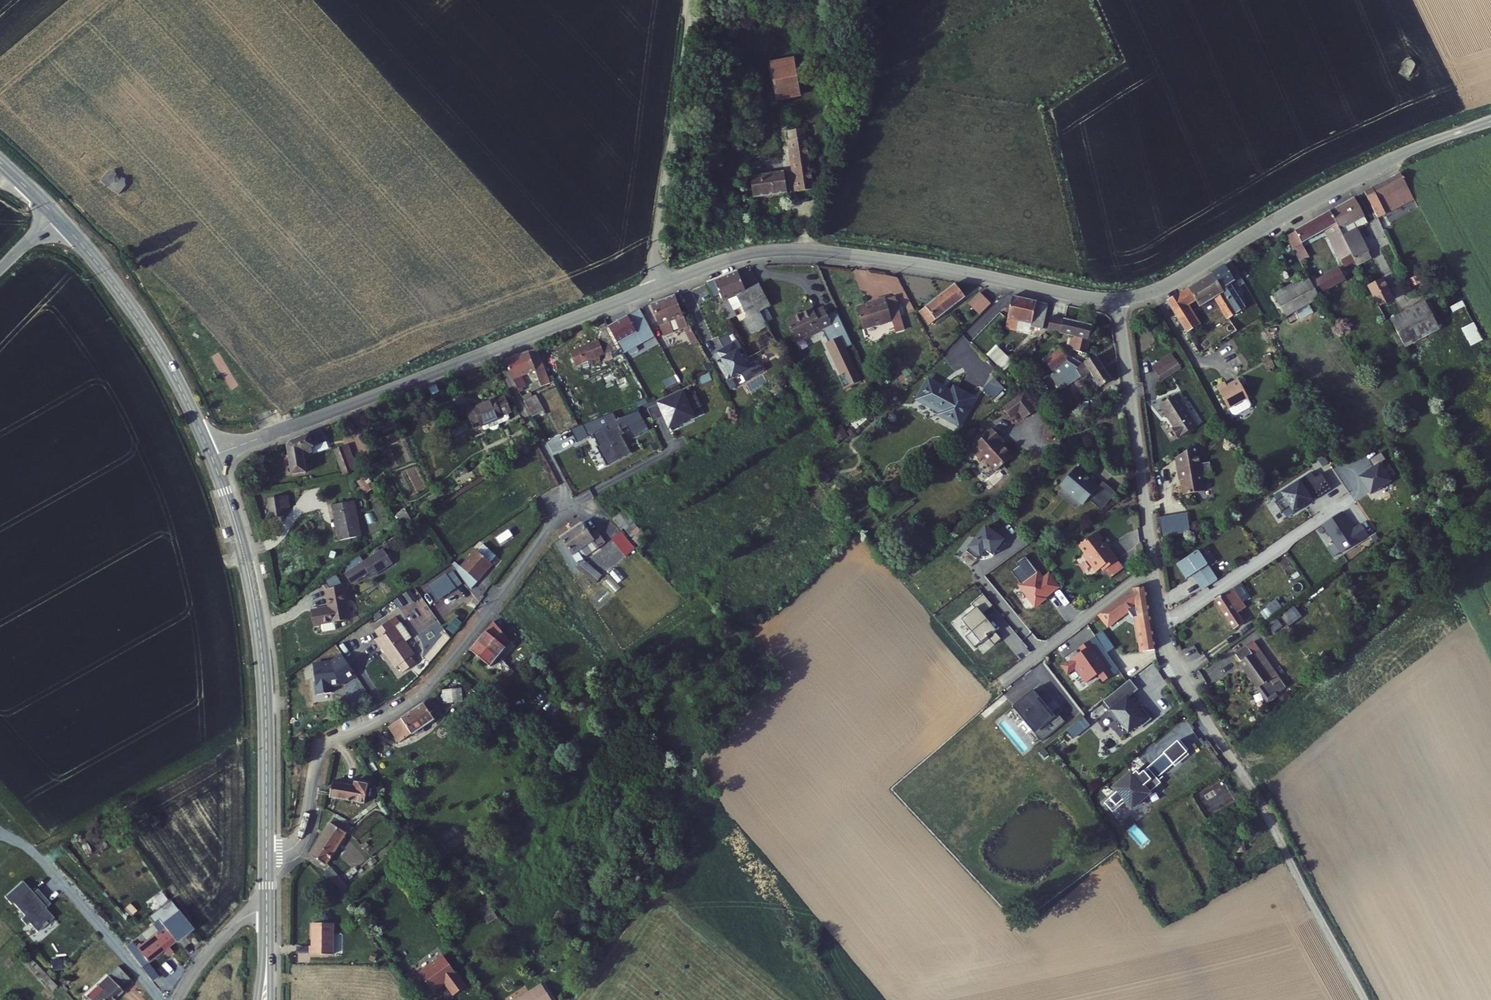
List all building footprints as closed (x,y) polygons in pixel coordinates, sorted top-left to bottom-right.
[(795,62),(794,55),(744,66),(752,106),(801,95),(799,84),(795,62)] [(812,190),(804,129),(788,132),(796,193),(812,190)] [(101,182),(118,195),(128,182),(111,169),(101,182)] [(751,198),(784,193),(781,172),(748,178),(751,198)] [(1404,194),(1413,190),(1403,172),(1375,187),(1380,198),(1400,187),(1404,194)] [(1354,225),(1358,222),(1368,217),(1358,197),(1334,210),(1348,236),(1351,234),(1367,264),(1377,259),(1361,228),(1357,230),(1354,225)] [(1359,255),(1348,236),(1334,210),(1298,229),(1306,243),(1332,230),(1348,261),(1359,255)] [(1349,274),(1344,263),(1314,279),(1317,286),(1320,290),(1349,274)] [(1213,280),(1236,318),(1244,313),(1230,289),(1240,282),(1232,268),(1213,280)] [(740,317),(760,350),(777,343),(757,312),(744,291),(741,293),(732,272),(702,284),(710,297),(714,295),(717,303),(715,305),(723,319),(733,313),(730,308),(738,303),(743,313),(742,314),(743,315),(740,317)] [(1268,298),(1273,308),(1317,286),(1314,279),(1311,274),(1268,298)] [(1379,285),(1390,306),(1401,299),(1390,279),(1379,285)] [(1236,318),(1213,280),(1190,295),(1196,305),(1200,312),(1217,302),(1229,323),(1236,319),(1236,318)] [(744,291),(757,312),(768,305),(755,284),(744,291)] [(1387,307),(1390,306),(1379,285),(1376,287),(1387,307)] [(1320,290),(1317,286),(1273,308),(1278,317),(1322,294),(1320,290)] [(927,326),(957,305),(949,292),(918,312),(927,326)] [(1186,310),(1196,305),(1190,295),(1181,301),(1186,310)] [(677,327),(682,325),(676,309),(671,296),(646,306),(659,335),(669,331),(664,321),(673,317),(677,327)] [(868,305),(852,309),(857,329),(887,321),(890,334),(899,331),(890,298),(881,301),(881,299),(867,302),(868,305)] [(1258,315),(1249,298),(1245,300),(1258,323),(1261,321),(1258,315)] [(1010,319),(1012,327),(1015,328),(1015,329),(1019,330),(1020,321),(1035,323),(1038,304),(1031,303),(1012,299),(1010,319)] [(973,325),(985,314),(972,301),(960,312),(973,325)] [(1167,310),(1185,341),(1199,332),(1186,310),(1181,301),(1167,310)] [(1463,301),(1449,307),(1468,348),(1482,341),(1463,301)] [(1043,331),(1047,305),(1038,304),(1035,323),(1034,329),(1043,331)] [(1428,306),(1435,320),(1440,317),(1432,304),(1428,306)] [(1435,320),(1428,306),(1399,322),(1406,335),(1435,320)] [(794,345),(814,336),(820,332),(823,338),(827,345),(826,346),(841,375),(838,377),(845,390),(862,381),(844,349),(851,346),(833,312),(823,317),(820,310),(811,315),(810,313),(784,326),(794,345)] [(603,329),(618,352),(649,334),(635,311),(603,329)] [(1440,317),(1435,320),(1406,335),(1413,348),(1447,330),(1440,317)] [(1086,327),(1048,319),(1046,332),(1070,337),(1067,352),(1082,355),(1086,327)] [(1237,336),(1231,325),(1213,335),(1219,346),(1237,336)] [(688,327),(684,329),(687,335),(692,333),(688,327)] [(747,366),(732,343),(718,352),(723,359),(725,362),(721,364),(729,378),(737,372),(743,373),(747,380),(765,368),(759,358),(747,366)] [(994,343),(985,350),(999,369),(1009,361),(994,343)] [(584,366),(602,359),(596,344),(576,353),(584,366)] [(537,389),(551,383),(548,378),(545,379),(534,353),(533,352),(501,365),(508,381),(513,391),(519,388),(516,380),(530,373),(537,389)] [(572,371),(584,366),(576,353),(567,356),(572,371)] [(1153,376),(1173,362),(1169,357),(1149,370),(1153,376)] [(1069,378),(1075,373),(1070,365),(1068,361),(1052,373),(1060,384),(1069,378)] [(1103,394),(1114,386),(1098,362),(1077,376),(1075,373),(1069,378),(1074,387),(1077,385),(1079,388),(1093,379),(1103,394)] [(1161,382),(1178,371),(1173,362),(1153,376),(1158,384),(1161,382)] [(905,364),(898,370),(907,382),(915,375),(905,364)] [(1214,388),(1226,409),(1246,398),(1236,380),(1224,387),(1222,384),(1214,388)] [(955,428),(969,401),(949,390),(947,394),(924,383),(913,402),(936,415),(935,417),(955,428)] [(681,393),(658,403),(663,416),(666,414),(668,419),(665,420),(668,429),(677,425),(676,423),(691,416),(688,411),(699,407),(694,394),(683,399),(681,393)] [(1026,394),(1006,410),(1013,419),(1021,413),(1027,420),(1039,411),(1026,394)] [(531,396),(527,398),(519,401),(531,420),(540,417),(531,396)] [(1156,410),(1170,433),(1187,421),(1173,399),(1156,410)] [(651,421),(663,416),(658,403),(645,408),(651,421)] [(499,420),(502,419),(497,404),(488,407),(487,406),(464,415),(475,431),(476,430),(478,434),(482,432),(482,434),(484,435),(488,434),(490,431),(489,430),(499,426),(500,424),(499,420)] [(637,410),(616,419),(612,413),(569,431),(576,445),(592,438),(598,450),(596,451),(606,470),(632,456),(620,434),(622,433),(620,429),(625,426),(632,437),(647,429),(637,410)] [(475,431),(464,415),(458,417),(464,435),(475,431)] [(309,453),(339,442),(334,429),(288,449),(292,482),(294,481),(306,478),(301,463),(311,459),(309,453)] [(998,443),(1001,440),(994,431),(971,449),(980,461),(983,459),(994,473),(1011,460),(998,443)] [(1184,478),(1186,497),(1206,494),(1200,443),(1177,458),(1180,478),(1184,478)] [(345,479),(356,475),(346,450),(341,452),(344,480),(345,479)] [(344,480),(341,452),(332,456),(343,480),(344,480)] [(1366,469),(1371,477),(1386,466),(1389,464),(1384,456),(1366,469)] [(1087,474),(1078,466),(1063,483),(1070,489),(1070,491),(1071,493),(1073,495),(1075,496),(1078,496),(1085,502),(1090,497),(1100,485),(1091,477),(1090,478),(1086,475),(1087,474)] [(1386,466),(1371,477),(1372,478),(1365,482),(1376,499),(1386,492),(1385,491),(1393,485),(1392,483),(1399,478),(1392,468),(1389,470),(1386,466)] [(1284,493),(1275,498),(1281,509),(1290,503),(1295,511),(1306,504),(1305,501),(1311,498),(1312,500),(1332,487),(1322,471),(1314,476),(1311,471),(1282,490),(1284,493)] [(1100,485),(1090,497),(1103,508),(1117,492),(1104,481),(1100,485)] [(283,504),(276,505),(278,518),(285,517),(283,504)] [(269,506),(273,527),(279,525),(278,518),(276,505),(269,506)] [(266,527),(273,527),(269,506),(264,506),(266,527)] [(338,545),(359,543),(355,507),(334,509),(338,545)] [(1343,512),(1323,524),(1342,553),(1369,535),(1363,524),(1354,530),(1343,512)] [(1183,514),(1163,517),(1166,537),(1186,534),(1183,514)] [(1163,517),(1156,518),(1159,538),(1166,537),(1163,517)] [(1007,542),(988,525),(968,548),(977,557),(985,547),(994,555),(998,550),(999,551),(1007,542)] [(575,558),(604,539),(600,533),(593,538),(586,526),(565,540),(564,542),(575,558)] [(1097,533),(1080,545),(1086,553),(1085,554),(1098,572),(1103,568),(1111,579),(1125,568),(1111,548),(1109,550),(1102,541),(1105,538),(1101,532),(1097,534),(1097,533)] [(632,556),(639,550),(622,533),(616,539),(632,556)] [(579,565),(608,546),(604,539),(575,558),(579,565)] [(1198,550),(1178,564),(1187,579),(1193,574),(1204,589),(1218,579),(1198,550)] [(460,570),(476,593),(487,578),(486,577),(495,566),(479,553),(472,561),(471,561),(464,571),(461,569),(460,570)] [(356,577),(360,582),(381,568),(371,554),(334,580),(340,588),(356,577)] [(1062,587),(1051,573),(1043,577),(1027,555),(1017,562),(1020,566),(1013,571),(1023,585),(1021,587),(1036,608),(1049,599),(1046,596),(1053,592),(1054,593),(1062,587)] [(434,590),(444,605),(466,589),(463,584),(460,587),(453,577),(434,590)] [(1153,647),(1146,586),(1135,588),(1101,615),(1106,622),(1125,607),(1130,615),(1135,614),(1140,648),(1153,647)] [(1233,629),(1238,626),(1243,623),(1237,611),(1244,606),(1233,589),(1215,599),(1216,601),(1233,629)] [(993,604),(985,594),(973,603),(977,608),(970,613),(972,616),(965,622),(972,630),(966,635),(975,646),(988,636),(994,644),(1002,638),(994,628),(992,630),(988,624),(990,623),(982,614),(993,604)] [(316,624),(318,639),(319,646),(333,643),(332,637),(346,634),(341,602),(325,604),(327,622),(316,624)] [(1264,611),(1258,615),(1264,624),(1269,620),(1270,619),(1264,611)] [(1277,614),(1270,619),(1269,620),(1274,627),(1282,621),(1277,614)] [(403,672),(416,663),(412,657),(414,655),(404,642),(408,640),(409,641),(412,639),(412,636),(410,634),(409,635),(395,616),(374,631),(379,638),(376,640),(397,668),(399,667),(403,672)] [(311,639),(318,639),(316,624),(309,625),(311,639)] [(479,645),(504,664),(507,661),(500,656),(512,640),(495,627),(479,645)] [(1086,641),(1098,657),(1111,647),(1098,631),(1086,641)] [(1239,652),(1261,687),(1278,676),(1256,641),(1239,652)] [(1113,676),(1087,643),(1077,650),(1080,654),(1078,656),(1075,652),(1068,657),(1071,661),(1066,665),(1072,673),(1080,667),(1091,682),(1098,676),(1103,683),(1113,676)] [(501,667),(504,664),(479,645),(472,655),(491,670),(496,663),(501,667)] [(361,682),(347,662),(340,667),(340,669),(318,672),(323,702),(337,700),(336,692),(345,691),(351,686),(352,688),(361,682)] [(529,691),(540,686),(535,676),(525,681),(529,691)] [(1261,687),(1270,701),(1287,690),(1278,676),(1261,687)] [(1141,729),(1150,721),(1140,710),(1137,713),(1126,700),(1135,692),(1127,682),(1101,704),(1109,714),(1106,716),(1114,726),(1117,723),(1127,735),(1138,725),(1141,729)] [(463,703),(462,688),(441,690),(442,704),(463,703)] [(1036,690),(1013,708),(1040,744),(1065,725),(1059,718),(1058,719),(1056,720),(1038,697),(1040,695),(1036,690)] [(1040,695),(1038,697),(1056,720),(1058,719),(1040,695)] [(431,715),(425,705),(392,724),(401,739),(438,716),(436,712),(431,715)] [(1066,730),(1072,740),(1091,728),(1085,718),(1066,730)] [(1185,756),(1189,752),(1177,739),(1163,751),(1165,753),(1141,777),(1136,772),(1132,776),(1131,775),(1115,791),(1118,794),(1106,806),(1107,807),(1108,807),(1114,813),(1118,808),(1120,810),(1127,803),(1133,810),(1157,786),(1155,783),(1158,780),(1163,776),(1161,774),(1172,763),(1181,753),(1185,756)] [(1181,753),(1172,763),(1175,766),(1185,756),(1181,753)] [(360,802),(364,784),(352,781),(351,785),(327,780),(324,795),(360,802)] [(325,858),(338,819),(331,812),(330,817),(329,817),(316,855),(325,858)] [(349,896),(355,892),(329,859),(323,863),(349,896)] [(29,931),(37,940),(54,926),(46,917),(47,916),(40,909),(45,905),(38,897),(34,900),(23,888),(5,904),(12,912),(13,910),(25,923),(21,927),(26,933),(29,931)] [(51,912),(45,905),(40,909),(47,916),(51,912)] [(164,932),(177,949),(194,937),(170,906),(149,922),(154,928),(159,925),(160,926),(164,932)] [(308,949),(331,950),(331,918),(311,917),(311,941),(308,941),(308,949)] [(126,946),(138,936),(129,925),(117,934),(126,946)] [(142,956),(133,945),(126,951),(156,985),(162,980),(151,967),(164,957),(168,963),(173,958),(170,953),(176,948),(164,932),(160,926),(155,929),(163,939),(150,949),(142,956)] [(154,928),(142,939),(150,949),(163,939),(155,929),(154,928)] [(423,975),(437,995),(450,985),(460,998),(471,989),(448,958),(423,975)] [(124,992),(134,983),(122,968),(111,976),(124,992)] [(92,999),(115,999),(124,992),(111,976),(100,985),(104,989),(92,999)] [(100,985),(83,999),(84,999),(92,999),(104,989),(100,985)] [(523,999),(555,999),(544,985),(523,999)]
